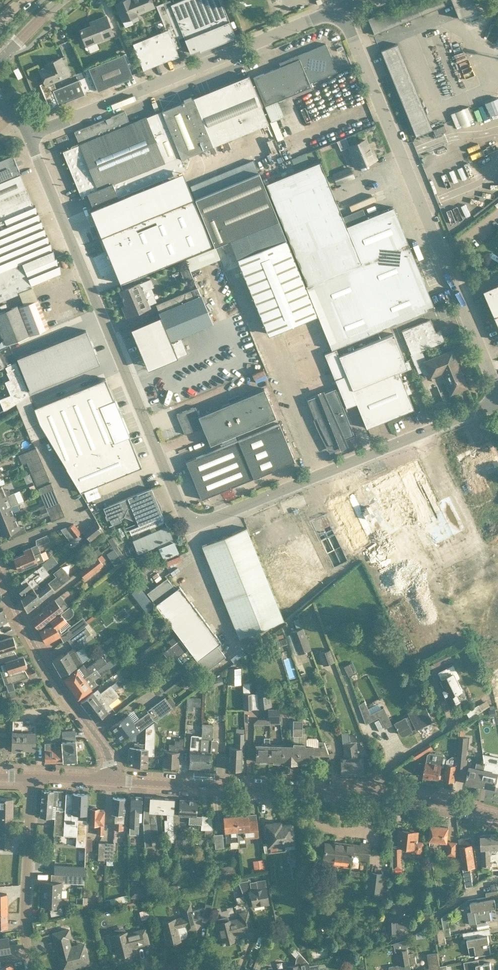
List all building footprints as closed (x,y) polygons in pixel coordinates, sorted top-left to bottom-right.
[(119,12),(125,26),(132,23),(130,18),(137,15),(155,8),(152,0),(122,0),(115,3),(119,12)] [(165,6),(178,38),(184,36),(190,52),(226,38),(227,40),(236,36),(221,0),(181,0),(172,4),(165,6)] [(383,30),(452,2),(459,18),(478,10),(473,0),(412,0),(368,18),(374,34),(383,30)] [(145,32),(130,38),(143,70),(171,58),(171,59),(179,56),(176,48),(181,46),(178,38),(165,6),(164,3),(156,6),(166,30),(148,38),(145,32)] [(80,30),(84,39),(86,45),(113,34),(106,16),(90,22),(91,25),(80,30)] [(253,77),(257,86),(265,106),(311,87),(309,83),(337,71),(326,43),(279,62),(280,66),(253,77)] [(397,43),(390,46),(381,50),(416,136),(432,129),(397,43)] [(83,70),(87,82),(91,91),(97,89),(98,90),(133,76),(123,53),(83,70)] [(39,70),(44,82),(45,82),(45,84),(48,83),(48,85),(54,83),(53,81),(68,75),(61,57),(49,62),(50,65),(39,70)] [(249,75),(184,101),(207,156),(218,152),(215,145),(268,123),(249,75)] [(45,82),(44,82),(40,84),(49,108),(58,104),(59,105),(85,94),(78,79),(57,88),(54,83),(48,85),(48,83),(45,84),(45,82)] [(386,90),(380,91),(384,106),(389,105),(386,90)] [(487,100),(490,114),(497,112),(497,97),(487,100)] [(162,110),(162,111),(184,165),(185,165),(187,164),(192,162),(207,156),(184,101),(162,110)] [(451,113),(456,126),(474,119),(468,106),(451,113)] [(87,193),(112,183),(116,194),(118,197),(186,169),(185,165),(184,165),(162,111),(156,113),(130,123),(125,110),(74,131),(79,144),(63,151),(81,196),(87,193)] [(347,136),(338,140),(342,148),(351,145),(347,136)] [(365,139),(356,143),(349,146),(352,154),(351,154),(356,167),(373,159),(365,139)] [(3,159),(0,160),(0,301),(33,287),(32,285),(61,273),(59,264),(58,265),(56,257),(54,258),(53,250),(52,250),(50,242),(48,243),(47,235),(45,235),(44,227),(42,228),(41,220),(39,221),(38,212),(36,213),(35,205),(33,206),(12,155),(3,159)] [(393,206),(384,210),(346,226),(320,161),(266,183),(307,285),(306,285),(332,349),(434,307),(393,206)] [(337,182),(353,176),(350,168),(334,175),(337,182)] [(259,172),(195,198),(214,245),(278,219),(259,172)] [(112,183),(87,193),(92,204),(116,194),(112,183)] [(193,198),(101,236),(107,252),(131,242),(139,261),(115,271),(120,283),(213,245),(193,198)] [(363,208),(349,212),(351,220),(358,218),(358,220),(366,217),(363,208)] [(285,238),(237,258),(268,334),(317,314),(285,238)] [(129,287),(120,291),(126,305),(123,307),(127,316),(150,307),(149,305),(155,302),(151,293),(150,288),(154,287),(150,279),(129,287)] [(495,316),(497,314),(497,285),(484,291),(495,315),(494,315),(495,316)] [(195,298),(159,313),(171,341),(213,323),(198,287),(191,290),(195,298)] [(191,290),(190,290),(156,304),(159,313),(195,298),(191,290)] [(38,299),(19,306),(30,334),(49,327),(38,299)] [(0,312),(0,327),(7,344),(29,335),(17,305),(0,312)] [(430,319),(421,323),(402,331),(411,354),(444,341),(440,330),(433,333),(432,330),(432,329),(433,329),(433,328),(433,327),(430,319)] [(86,329),(17,357),(30,391),(99,363),(86,329)] [(356,403),(363,418),(366,428),(413,409),(408,394),(411,392),(406,381),(403,382),(399,373),(411,368),(408,361),(405,362),(393,333),(339,355),(336,349),(324,354),(335,379),(346,407),(356,403)] [(0,348),(0,354),(6,367),(15,362),(8,345),(0,348)] [(449,351),(440,355),(424,361),(430,377),(442,372),(451,394),(467,387),(463,378),(456,360),(453,361),(449,351)] [(0,399),(4,408),(5,410),(16,403),(15,401),(28,392),(17,366),(6,372),(10,380),(6,382),(11,395),(0,399)] [(129,436),(130,435),(115,399),(114,399),(105,378),(34,407),(39,422),(80,492),(142,466),(129,436)] [(194,406),(177,414),(185,434),(203,427),(210,444),(219,440),(276,417),(264,388),(198,415),(194,406)] [(335,388),(307,399),(315,419),(315,418),(316,418),(320,427),(324,436),(329,445),(338,442),(340,446),(338,447),(346,443),(345,439),(356,434),(354,435),(350,425),(335,388)] [(15,401),(16,403),(32,441),(46,435),(39,423),(29,394),(28,392),(15,401)] [(279,423),(186,461),(201,499),(294,461),(279,423)] [(458,453),(475,493),(489,487),(481,468),(497,461),(497,445),(494,437),(458,453)] [(36,447),(23,453),(18,455),(22,464),(27,462),(26,460),(39,454),(36,447)] [(26,460),(27,462),(29,466),(42,460),(39,454),(26,460)] [(29,466),(31,472),(44,467),(42,460),(29,466)] [(334,504),(352,549),(415,523),(422,541),(428,538),(431,546),(469,530),(454,494),(440,499),(425,463),(365,487),(370,501),(365,504),(360,493),(334,504)] [(44,467),(31,472),(34,479),(47,473),(44,467)] [(47,473),(34,479),(37,485),(50,480),(47,473)] [(38,488),(41,495),(54,489),(51,483),(38,488)] [(14,492),(11,493),(9,489),(5,491),(2,484),(0,485),(0,498),(14,492)] [(163,516),(151,488),(109,505),(103,508),(107,515),(105,515),(107,519),(109,518),(111,523),(113,523),(113,524),(121,521),(120,518),(124,516),(128,508),(131,506),(139,525),(129,529),(131,534),(149,527),(150,528),(163,522),(161,517),(163,516)] [(54,489),(41,495),(43,501),(56,496),(54,489)] [(0,498),(0,510),(17,503),(18,502),(14,492),(0,498)] [(56,496),(43,501),(45,506),(46,508),(59,502),(56,496)] [(46,508),(45,506),(39,509),(42,517),(49,514),(52,521),(65,515),(59,502),(46,508)] [(19,515),(19,514),(21,513),(17,503),(0,510),(0,522),(19,515)] [(3,536),(8,533),(10,538),(27,531),(24,525),(20,526),(17,521),(21,519),(19,515),(0,522),(0,529),(3,536)] [(82,531),(89,539),(90,541),(103,531),(97,520),(82,531)] [(67,528),(74,537),(81,532),(74,523),(67,528)] [(177,552),(167,527),(133,540),(138,552),(158,543),(160,548),(158,549),(157,551),(160,556),(162,557),(163,556),(164,558),(177,552)] [(246,527),(202,545),(239,638),(284,620),(246,527)] [(19,570),(28,566),(44,560),(41,554),(37,544),(23,550),(24,553),(13,557),(19,570)] [(182,555),(167,559),(168,563),(183,560),(182,555)] [(98,556),(79,571),(84,577),(85,578),(103,564),(101,562),(98,556)] [(47,570),(55,564),(50,558),(46,561),(42,564),(47,570)] [(21,596),(20,596),(27,612),(70,577),(61,566),(53,572),(56,576),(41,588),(37,583),(32,587),(33,587),(23,595),(23,594),(21,596)] [(44,578),(37,569),(25,578),(25,577),(15,585),(23,594),(23,595),(33,587),(32,587),(37,583),(44,578)] [(155,603),(156,604),(158,606),(197,660),(217,645),(221,642),(180,587),(176,589),(167,578),(148,593),(155,603)] [(43,610),(31,619),(38,628),(46,622),(69,605),(60,594),(42,609),(43,610)] [(69,605),(61,612),(66,619),(68,619),(73,615),(73,611),(69,605)] [(147,617),(153,624),(162,616),(155,609),(147,617)] [(67,620),(66,619),(61,612),(51,620),(58,627),(67,620)] [(60,634),(54,623),(40,631),(46,643),(60,635),(64,641),(67,638),(77,631),(85,625),(84,624),(87,622),(88,622),(83,615),(68,627),(68,628),(60,634)] [(67,638),(72,646),(91,633),(91,632),(93,631),(87,622),(84,624),(85,625),(77,631),(67,638)] [(290,632),(298,654),(311,649),(303,627),(290,632)] [(3,639),(0,640),(0,653),(1,655),(0,655),(0,663),(5,662),(5,661),(18,657),(14,650),(13,651),(12,648),(16,647),(16,644),(17,644),(14,638),(13,636),(3,639)] [(276,641),(277,647),(288,644),(286,638),(276,641)] [(172,646),(171,647),(178,656),(178,657),(187,650),(180,640),(179,640),(172,646)] [(217,645),(197,660),(205,671),(225,656),(217,645)] [(74,647),(53,660),(61,674),(83,662),(74,647)] [(242,649),(230,658),(233,662),(245,653),(242,649)] [(330,649),(319,653),(323,665),(334,661),(330,649)] [(435,657),(439,665),(452,658),(448,650),(435,657)] [(5,661),(5,662),(8,672),(10,671),(11,674),(5,676),(7,684),(29,677),(25,670),(23,670),(22,667),(27,666),(26,663),(27,663),(24,658),(24,655),(18,657),(5,661)] [(77,668),(64,678),(71,688),(104,663),(111,658),(109,656),(105,659),(102,655),(95,660),(95,661),(86,668),(84,664),(78,669),(77,668)] [(104,663),(71,688),(78,698),(97,684),(94,679),(115,664),(111,658),(104,663)] [(352,662),(344,666),(349,676),(357,672),(352,662)] [(442,679),(444,684),(441,686),(450,705),(461,699),(458,692),(463,690),(457,679),(460,677),(457,672),(453,665),(438,672),(442,679)] [(240,683),(239,667),(228,667),(229,683),(240,683)] [(217,679),(213,680),(214,686),(223,684),(222,676),(216,677),(217,679)] [(93,692),(81,702),(88,711),(115,691),(114,690),(123,683),(120,680),(112,686),(111,685),(100,693),(98,689),(93,692)] [(258,707),(256,692),(252,692),(250,692),(250,682),(243,682),(243,692),(243,708),(258,707)] [(257,692),(256,692),(258,707),(272,705),(270,687),(256,688),(257,692)] [(115,691),(88,711),(95,721),(108,711),(112,708),(109,704),(119,696),(115,691)] [(407,708),(391,716),(402,737),(413,731),(413,730),(424,725),(425,727),(433,723),(418,694),(403,702),(407,708)] [(134,722),(128,714),(111,727),(121,740),(129,734),(131,737),(139,731),(154,720),(155,721),(173,708),(165,697),(147,710),(148,712),(134,722)] [(201,697),(187,697),(186,709),(193,709),(193,704),(201,704),(201,697)] [(365,700),(358,704),(365,724),(380,717),(385,728),(392,724),(384,707),(371,714),(365,700)] [(488,700),(480,704),(483,710),(491,706),(489,703),(488,700)] [(268,709),(268,717),(268,719),(270,719),(270,723),(280,724),(281,716),(279,716),(279,709),(268,709)] [(48,713),(45,719),(50,721),(54,713),(48,713)] [(13,720),(12,739),(12,749),(20,749),(20,750),(22,750),(22,748),(34,748),(35,725),(22,725),(23,720),(13,720)] [(135,743),(134,747),(130,747),(129,757),(133,758),(133,764),(146,765),(147,755),(154,755),(154,745),(155,731),(155,730),(154,723),(146,729),(145,744),(140,743),(135,743)] [(293,728),(293,734),(300,735),(299,762),(313,763),(313,755),(329,755),(323,741),(318,741),(318,738),(306,737),(307,727),(302,727),(294,727),(294,728),(293,728)] [(62,731),(63,739),(76,738),(75,730),(62,731)] [(201,738),(199,767),(209,768),(211,750),(218,751),(218,741),(217,739),(212,739),(212,731),(202,730),(201,735),(201,738)] [(349,731),(343,732),(349,732),(352,758),(352,774),(363,774),(363,758),(358,758),(356,735),(350,736),(349,731)] [(235,747),(230,746),(229,769),(241,769),(242,755),(244,755),(245,732),(236,732),(235,747)] [(340,758),(341,764),(341,774),(352,774),(352,758),(349,732),(343,732),(344,742),(343,742),(345,758),(340,758)] [(283,745),(282,762),(282,763),(299,763),(299,762),(300,735),(293,734),(293,735),(293,745),(283,745)] [(191,737),(189,756),(189,766),(199,767),(201,738),(201,735),(191,735),(191,737)] [(458,763),(457,766),(465,767),(467,749),(469,749),(470,738),(468,738),(468,736),(460,735),(459,749),(458,757),(458,763)] [(256,744),(255,751),(255,761),(269,761),(269,744),(269,737),(264,737),(264,744),(256,744)] [(164,750),(163,766),(178,766),(179,748),(184,749),(185,738),(180,738),(180,740),(175,740),(175,744),(169,744),(169,751),(164,750)] [(62,743),(62,747),(63,761),(77,760),(75,741),(62,741),(62,743)] [(45,744),(45,752),(45,762),(63,761),(62,747),(55,747),(55,743),(45,744)] [(412,754),(416,759),(433,748),(430,743),(412,754)] [(269,744),(269,761),(282,762),(283,745),(269,744)] [(421,761),(419,774),(424,775),(423,777),(431,779),(431,777),(440,779),(442,766),(444,766),(446,757),(446,755),(430,752),(428,753),(426,762),(421,761)] [(444,774),(443,774),(442,778),(444,780),(450,781),(450,779),(456,780),(457,766),(458,763),(458,757),(453,756),(447,759),(444,774)] [(469,772),(467,782),(481,785),(484,770),(485,763),(477,761),(476,768),(470,767),(469,772)] [(481,785),(488,786),(488,788),(494,790),(494,788),(495,788),(496,786),(497,786),(497,765),(486,762),(485,763),(484,770),(481,785)] [(42,790),(41,805),(52,806),(55,806),(56,799),(58,799),(58,791),(42,790)] [(64,826),(63,834),(76,835),(75,845),(86,846),(87,820),(78,819),(78,813),(87,814),(88,804),(88,794),(73,793),(73,794),(66,793),(65,803),(65,811),(64,820),(64,826)] [(131,796),(129,834),(138,834),(139,811),(141,811),(142,796),(131,796)] [(145,796),(144,806),(144,811),(143,823),(143,824),(145,846),(152,846),(151,835),(158,835),(155,811),(161,812),(162,798),(145,796)] [(11,847),(11,840),(13,840),(13,832),(11,832),(11,816),(12,816),(12,798),(0,797),(0,847),(11,847)] [(113,797),(112,807),(112,812),(115,813),(114,828),(123,829),(125,798),(113,797)] [(162,798),(161,812),(167,812),(167,819),(165,819),(165,831),(168,831),(169,842),(175,841),(173,812),(173,808),(173,798),(162,798)] [(179,799),(178,814),(188,814),(188,820),(189,820),(189,823),(193,824),(201,824),(201,829),(213,829),(211,815),(202,815),(202,816),(196,815),(197,800),(179,799)] [(41,805),(40,816),(50,817),(55,818),(55,825),(54,834),(62,835),(62,825),(64,826),(64,820),(65,811),(60,810),(55,810),(55,806),(52,806),(41,805)] [(90,808),(90,818),(90,823),(98,824),(97,834),(103,834),(104,810),(99,810),(99,808),(90,808)] [(248,814),(236,815),(238,836),(244,836),(244,838),(258,837),(257,822),(249,823),(248,814)] [(224,816),(224,826),(226,842),(238,840),(238,836),(236,815),(224,816)] [(266,824),(268,840),(263,841),(264,850),(271,850),(271,851),(284,849),(283,843),(294,842),(293,836),(293,830),(292,830),(291,823),(283,824),(283,825),(281,826),(281,822),(266,824)] [(432,825),(431,835),(430,839),(447,841),(448,827),(432,825)] [(398,845),(392,845),(393,868),(402,867),(402,846),(414,848),(414,850),(416,852),(421,853),(424,851),(425,843),(423,841),(418,841),(419,832),(403,830),(402,836),(401,836),(400,841),(399,840),(398,845)] [(177,832),(178,847),(188,847),(187,831),(177,832)] [(223,833),(214,834),(215,847),(224,847),(223,833)] [(495,833),(481,834),(483,870),(491,869),(491,864),(489,839),(495,838),(495,833)] [(491,864),(491,869),(497,869),(497,833),(495,833),(495,838),(489,839),(491,864)] [(459,839),(460,849),(465,886),(473,885),(471,866),(475,866),(471,837),(459,839)] [(449,841),(448,854),(456,855),(457,842),(449,841)] [(98,842),(98,859),(106,860),(107,842),(98,842)] [(325,843),(324,853),(324,857),(351,860),(352,854),(360,855),(359,860),(368,860),(369,848),(361,847),(361,845),(335,842),(335,844),(325,843)] [(253,860),(254,871),(265,870),(264,858),(253,860)] [(54,864),(54,874),(85,875),(85,865),(54,864)] [(192,864),(192,873),(205,874),(205,865),(192,864)] [(237,876),(235,864),(218,867),(220,879),(237,876)] [(372,872),(369,892),(382,893),(384,873),(372,872)] [(85,875),(54,874),(51,874),(51,882),(45,882),(44,892),(43,892),(42,905),(50,906),(51,911),(50,911),(51,915),(63,913),(61,906),(62,888),(65,886),(65,883),(84,884),(84,882),(85,875)] [(237,880),(243,894),(246,902),(247,902),(246,900),(251,899),(252,906),(269,903),(266,886),(258,887),(256,880),(250,881),(249,879),(248,880),(248,876),(239,877),(240,881),(238,881),(237,879),(237,880)] [(182,881),(183,888),(193,885),(192,881),(188,882),(187,877),(182,878),(183,883),(182,881)] [(173,886),(174,890),(183,888),(182,881),(176,882),(177,885),(173,886)] [(130,887),(131,897),(147,897),(147,886),(130,887)] [(479,923),(489,921),(489,920),(491,919),(489,908),(496,907),(495,899),(497,898),(497,890),(486,892),(487,896),(477,898),(478,901),(470,902),(472,911),(468,912),(470,924),(479,923)] [(246,902),(243,894),(236,896),(240,905),(246,902)] [(105,900),(106,906),(129,901),(128,895),(105,900)] [(165,934),(163,934),(165,943),(180,940),(179,938),(183,937),(185,937),(186,935),(187,933),(187,931),(187,929),(188,930),(195,928),(193,919),(202,917),(201,920),(208,922),(212,903),(205,902),(204,906),(191,910),(190,904),(182,906),(185,916),(162,922),(165,934)] [(140,911),(142,919),(150,917),(148,909),(140,911)] [(214,930),(214,932),(216,934),(218,934),(221,943),(234,940),(233,934),(252,929),(247,912),(240,913),(241,918),(229,921),(228,916),(215,920),(216,926),(215,928),(214,930)] [(405,915),(399,915),(398,915),(397,915),(398,927),(408,926),(408,915),(405,915)] [(396,919),(388,919),(388,932),(397,932),(396,919)] [(443,928),(437,930),(433,930),(435,939),(438,939),(440,944),(446,943),(445,936),(443,928)] [(53,933),(55,941),(71,937),(69,929),(63,930),(53,933)] [(111,947),(115,946),(117,955),(131,952),(130,947),(148,942),(145,929),(127,933),(127,932),(108,937),(111,947)] [(480,930),(464,932),(465,937),(469,937),(469,938),(467,938),(470,956),(491,952),(488,935),(481,936),(480,930)] [(10,951),(8,936),(0,938),(0,953),(10,951)] [(66,940),(56,943),(62,968),(74,965),(74,967),(89,963),(85,946),(77,948),(76,945),(68,947),(66,940)] [(396,951),(399,950),(401,965),(410,964),(409,957),(408,953),(406,940),(394,943),(396,951)] [(414,952),(408,953),(409,957),(410,964),(417,962),(416,956),(414,957),(414,952)] [(440,966),(438,952),(428,954),(430,968),(419,969),(441,969),(440,966)] [(310,965),(309,962),(300,953),(298,955),(297,957),(296,960),(295,962),(295,963),(296,964),(288,966),(288,968),(276,969),(311,969),(310,965)] [(474,969),(492,969),(490,962),(479,964),(478,959),(464,961),(465,969),(468,969),(474,969)]
